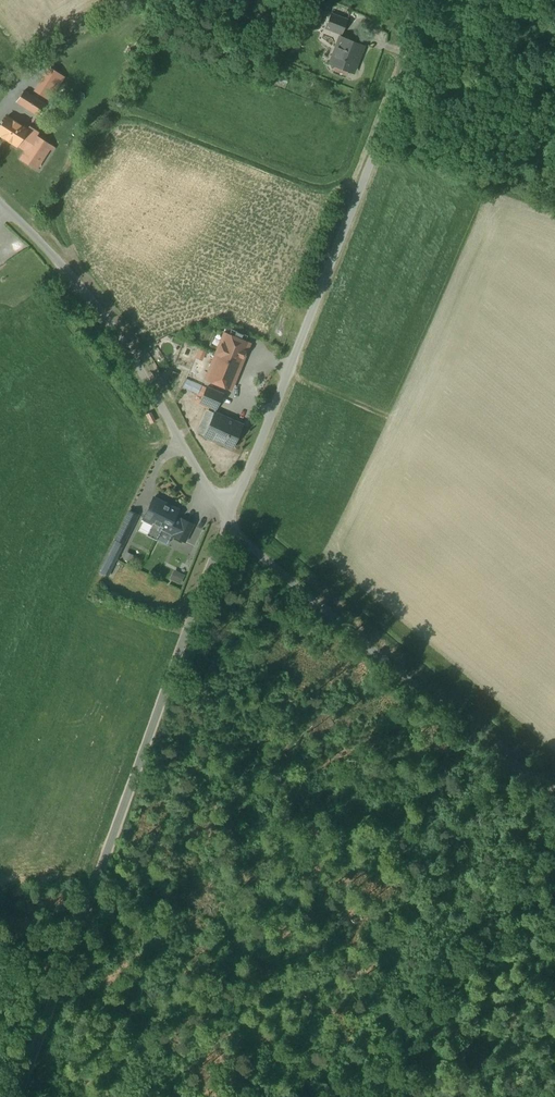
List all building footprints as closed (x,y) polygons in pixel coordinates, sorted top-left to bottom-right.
[(325,28),(342,34),(347,20),(331,14),(325,28)] [(364,46),(340,37),(330,63),(353,72),(364,46)] [(56,91),(46,85),(39,95),(49,101),(56,91)] [(24,91),(17,102),(39,116),(46,105),(24,91)] [(27,130),(7,116),(0,127),(0,135),(17,146),(18,144),(24,134),(27,130)] [(33,140),(24,134),(18,144),(27,150),(22,158),(36,168),(50,146),(36,136),(33,140)] [(216,354),(240,364),(256,326),(260,327),(256,338),(280,348),(293,318),(271,309),(269,312),(244,302),(244,303),(208,288),(202,303),(230,314),(222,333),(224,334),(216,354)] [(216,354),(206,378),(230,388),(240,364),(216,354)] [(202,403),(216,409),(223,395),(208,388),(202,403)] [(214,412),(204,435),(233,448),(243,425),(214,412)] [(178,510),(154,497),(143,518),(153,523),(146,535),(156,541),(163,528),(174,534),(181,520),(174,517),(178,510)] [(99,572),(107,576),(138,515),(130,511),(99,572)] [(174,534),(173,536),(185,541),(193,524),(182,519),(181,520),(174,534)]
